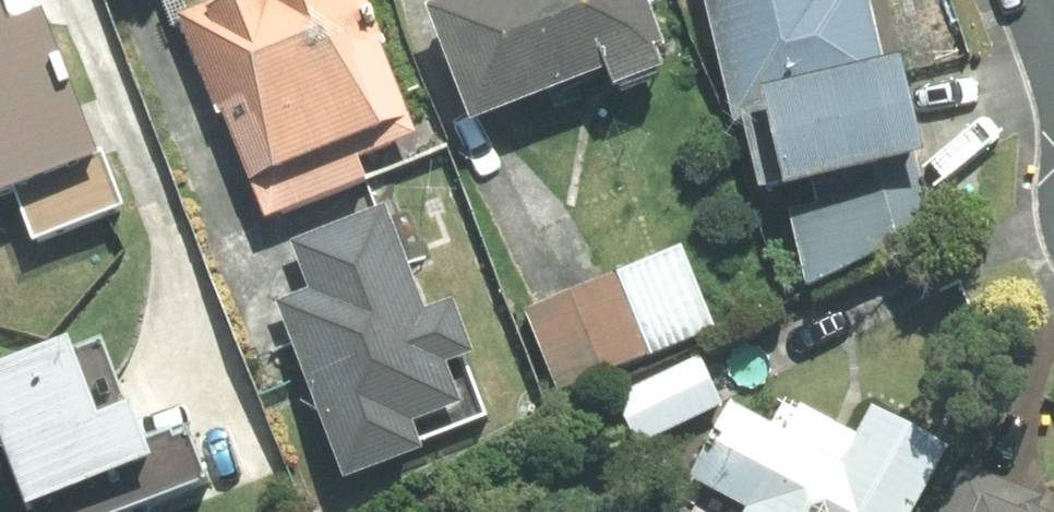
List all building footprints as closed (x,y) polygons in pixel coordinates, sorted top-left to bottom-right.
[(176,17),(215,113),(239,104),(266,172),(380,127),(352,59),(381,47),(362,0),(218,0),(176,17)] [(421,7),(467,125),(663,49),(643,0),(439,0),(421,7)] [(746,188),(912,149),(877,0),(702,0),(746,188)] [(17,204),(36,253),(127,218),(104,156),(96,159),(44,24),(8,38),(0,18),(0,210),(17,204)] [(307,289),(273,302),(340,480),(419,450),(409,424),(456,406),(440,363),(467,353),(448,302),(421,312),(382,208),(289,242),(307,289)] [(679,246),(521,313),(555,393),(713,327),(679,246)] [(233,473),(192,435),(146,454),(103,342),(0,382),(0,457),(21,511),(182,511),(240,490),(233,473)] [(736,511),(905,511),(942,445),(871,406),(853,438),(796,407),(782,432),(727,402),(685,479),(738,508),(736,511)] [(939,511),(1036,511),(1041,501),(959,465),(939,511)]
